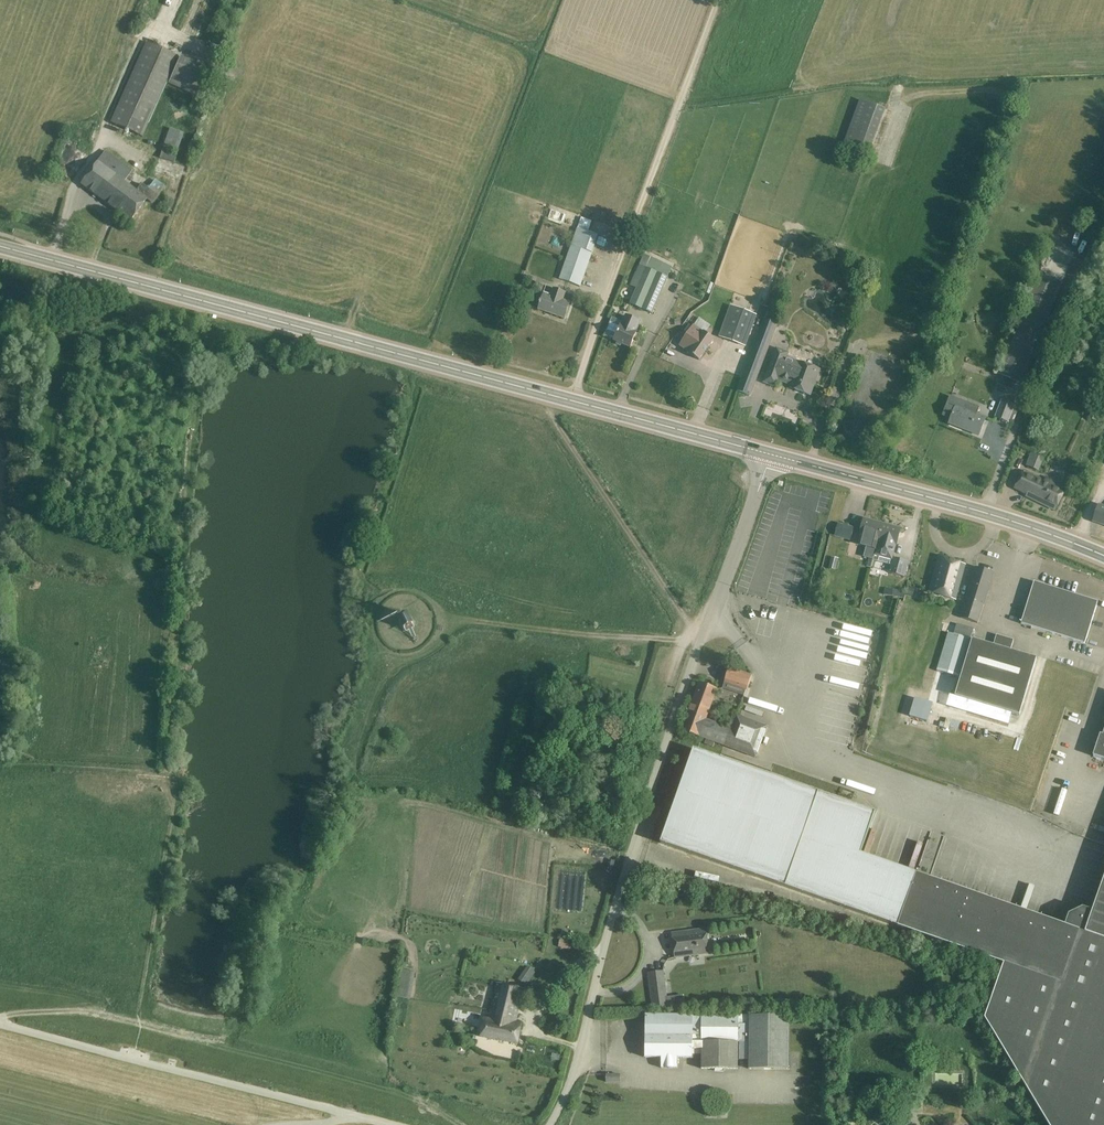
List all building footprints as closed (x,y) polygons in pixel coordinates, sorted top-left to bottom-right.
[(178,57),(146,42),(111,122),(143,137),(178,57)] [(212,71),(180,57),(168,84),(200,98),(212,71)] [(867,159),(886,109),(860,100),(842,150),(867,159)] [(177,152),(183,134),(169,128),(162,147),(177,152)] [(161,150),(158,158),(174,163),(176,155),(161,150)] [(152,204),(158,196),(165,187),(155,179),(148,189),(141,184),(137,190),(124,181),(132,170),(106,151),(81,185),(130,221),(146,200),(152,204)] [(581,287),(599,236),(577,228),(560,279),(581,287)] [(669,277),(673,267),(644,254),(631,285),(637,288),(630,304),(653,314),(669,277)] [(544,294),(539,309),(565,319),(570,303),(563,300),(566,293),(554,289),(551,296),(544,294)] [(732,306),(721,337),(746,347),(757,315),(732,306)] [(612,317),(604,336),(616,342),(616,344),(620,346),(622,344),(630,348),(637,333),(636,332),(641,323),(626,316),(624,322),(612,317)] [(777,325),(765,320),(738,390),(752,395),(777,325)] [(714,339),(694,325),(679,346),(690,353),(689,353),(699,360),(714,339)] [(938,344),(950,348),(955,335),(944,330),(938,344)] [(810,395),(819,370),(799,363),(799,361),(796,361),(797,359),(787,356),(788,354),(777,350),(765,382),(775,386),(778,380),(791,385),(790,388),(810,395)] [(695,403),(693,397),(686,401),(688,406),(695,403)] [(1015,405),(1002,400),(995,417),(1008,423),(1015,405)] [(962,429),(979,435),(986,418),(949,404),(944,417),(951,419),(950,422),(963,427),(962,429)] [(1031,452),(1026,464),(1038,469),(1044,457),(1031,452)] [(1024,471),(1016,489),(1027,494),(1026,496),(1055,511),(1066,488),(1046,478),(1044,481),(1024,471)] [(1103,525),(1103,507),(1099,505),(1093,521),(1103,525)] [(873,560),(882,525),(863,520),(857,545),(860,546),(858,552),(869,555),(866,567),(871,568),(873,560)] [(834,537),(835,537),(832,548),(843,551),(846,540),(850,541),(854,528),(838,523),(834,537)] [(882,525),(873,560),(890,565),(888,571),(905,576),(909,562),(893,558),(900,530),(882,525)] [(828,569),(836,571),(839,559),(831,557),(828,569)] [(939,558),(929,591),(955,599),(965,566),(939,558)] [(978,624),(995,573),(975,567),(960,618),(978,624)] [(1085,644),(1098,602),(1034,582),(1021,624),(1085,644)] [(901,597),(902,591),(885,587),(884,593),(901,597)] [(908,588),(906,595),(912,597),(915,590),(908,588)] [(398,623),(404,631),(407,631),(415,625),(415,622),(409,614),(406,614),(398,620),(398,623)] [(957,624),(954,634),(970,639),(974,629),(957,624)] [(936,671),(959,678),(971,640),(970,639),(954,634),(948,633),(936,671)] [(993,646),(971,640),(959,678),(954,696),(1019,716),(1037,659),(1011,651),(1014,640),(997,635),(993,646)] [(752,676),(729,668),(724,683),(747,690),(752,676)] [(706,720),(717,689),(700,683),(682,730),(756,758),(768,727),(736,715),(731,729),(706,720)] [(761,717),(764,712),(748,706),(746,710),(761,717)] [(1103,734),(1101,733),(1094,755),(1103,758),(1103,733),(1103,734)] [(898,926),(916,874),(861,854),(876,813),(694,749),(661,843),(798,891),(898,926)] [(1004,965),(985,1018),(1048,1124),(1103,1124),(1103,879),(1092,914),(1083,911),(1070,917),(1066,927),(916,874),(898,926),(1004,964),(1004,965)] [(708,954),(705,929),(672,933),(675,958),(708,954)] [(526,965),(523,977),(535,979),(537,968),(526,965)] [(669,1009),(664,971),(648,973),(653,1011),(669,1009)] [(487,1014),(486,1019),(484,1018),(480,1037),(511,1043),(517,1044),(521,1024),(516,1022),(523,990),(496,984),(490,1015),(487,1014)] [(646,1015),(645,1058),(661,1058),(661,1068),(677,1068),(677,1058),(692,1058),(692,1049),(701,1050),(701,1069),(738,1069),(738,1042),(749,1042),(748,1069),(789,1070),(789,1016),(749,1016),(749,1025),(738,1025),(738,1016),(693,1016),(646,1015)] [(474,1042),(465,1036),(461,1041),(470,1048),(474,1042)] [(620,1083),(620,1075),(607,1075),(606,1083),(620,1083)]
